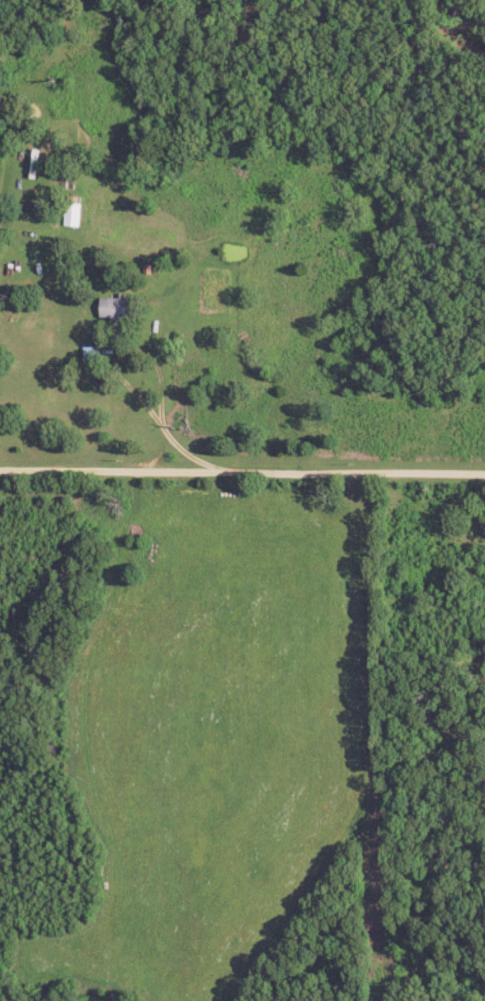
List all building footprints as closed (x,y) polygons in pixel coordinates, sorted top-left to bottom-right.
[(107,299),(108,320),(117,319),(117,322),(134,322),(133,298),(107,299)]
